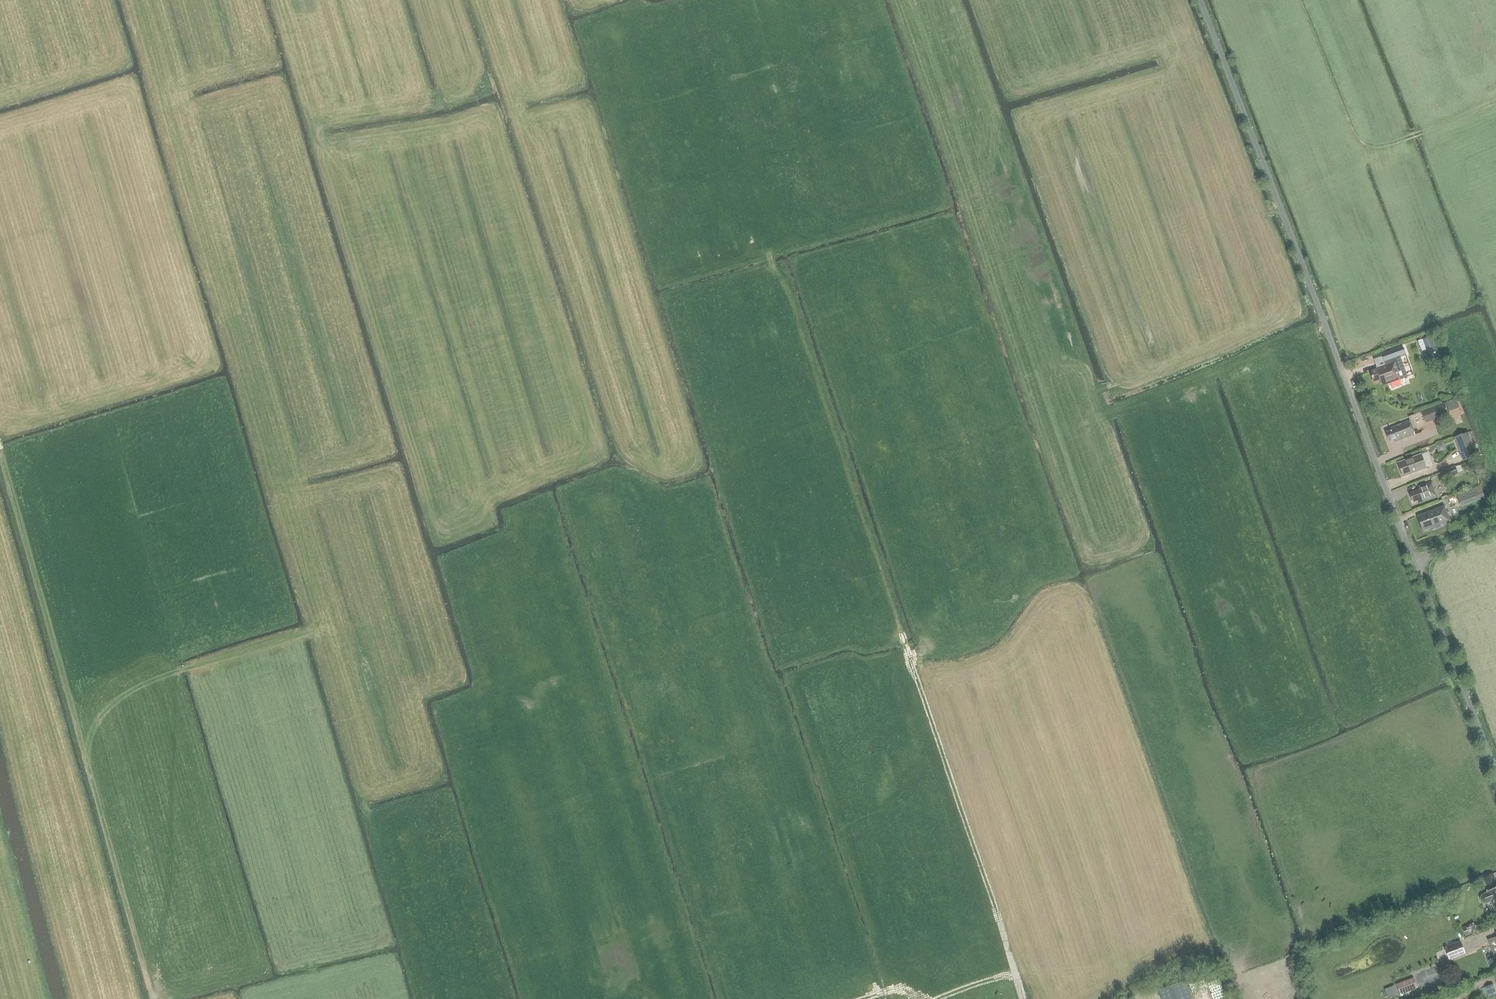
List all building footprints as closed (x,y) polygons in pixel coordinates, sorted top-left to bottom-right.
[(1422,340),(1428,355),(1436,352),(1431,337),(1422,340)] [(1394,359),(1401,356),(1402,360),(1409,358),(1403,342),(1396,345),(1398,349),(1391,351),(1394,359)] [(1382,386),(1400,379),(1394,362),(1376,369),(1376,370),(1370,372),(1374,383),(1380,380),(1382,386)] [(1442,403),(1439,394),(1418,402),(1421,410),(1442,403)] [(1422,412),(1426,423),(1448,415),(1444,403),(1422,412)] [(1394,442),(1415,435),(1410,421),(1389,428),(1390,431),(1386,432),(1390,441),(1393,440),(1394,442)] [(1463,462),(1478,456),(1468,433),(1454,438),(1463,462)] [(1430,462),(1425,464),(1421,454),(1398,463),(1403,477),(1432,466),(1430,462)] [(1458,474),(1455,467),(1442,472),(1444,479),(1458,474)] [(1419,503),(1437,496),(1432,483),(1420,487),(1421,490),(1410,494),(1413,502),(1418,500),(1419,503)] [(1457,495),(1460,504),(1477,498),(1474,488),(1457,495)] [(1432,531),(1451,524),(1445,506),(1418,516),(1424,531),(1431,528),(1432,531)] [(1493,874),(1483,878),(1486,886),(1495,883),(1495,881),(1493,874)] [(1488,891),(1488,893),(1484,894),(1482,896),(1481,898),(1481,900),(1483,902),(1485,903),(1487,903),(1492,901),(1495,913),(1495,888),(1488,891)] [(1475,933),(1471,925),(1462,928),(1465,937),(1475,933)] [(1450,960),(1465,954),(1461,943),(1446,948),(1450,960)] [(1417,988),(1414,978),(1396,985),(1400,994),(1417,988)] [(1186,981),(1159,991),(1162,998),(1192,998),(1186,981)] [(1495,996),(1495,992),(1493,984),(1485,987),(1489,998),(1495,996)]
